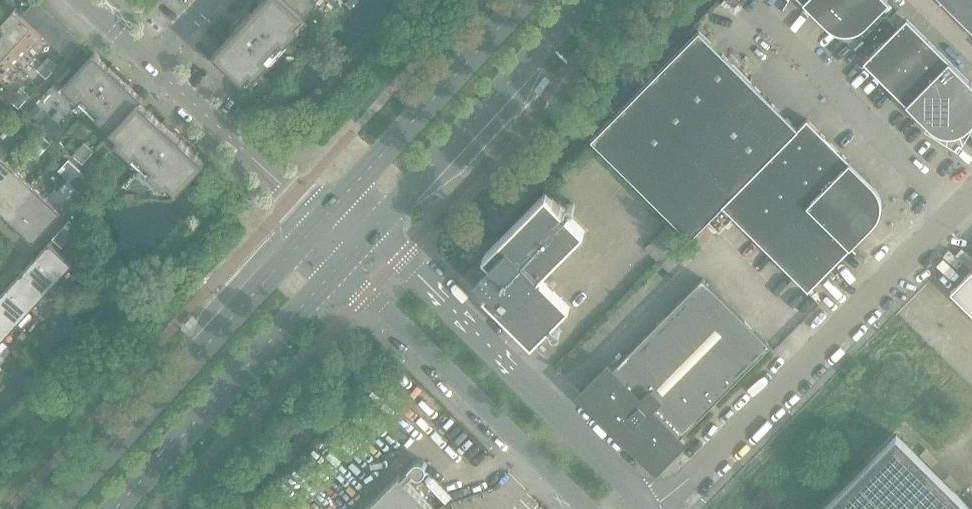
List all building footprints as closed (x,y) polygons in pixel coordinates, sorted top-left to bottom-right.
[(300,28),(296,24),(270,0),(262,0),(252,11),(248,8),(231,26),(231,27),(234,30),(212,54),(246,86),(300,28)] [(296,24),(318,0),(270,0),(296,24)] [(888,0),(806,0),(803,3),(826,26),(831,30),(837,32),(844,34),(851,33),(857,31),(863,28),(866,25),(866,26),(890,2),(888,0)] [(964,0),(940,0),(952,12),(964,0)] [(952,12),(971,31),(971,0),(964,0),(952,12)] [(33,25),(46,11),(35,1),(22,15),(33,25)] [(14,8),(0,23),(0,24),(27,49),(41,34),(33,25),(22,15),(14,8)] [(43,36),(57,21),(46,11),(33,25),(41,34),(43,36)] [(885,84),(928,40),(906,19),(863,62),(885,84)] [(55,46),(68,32),(57,21),(43,36),(55,46)] [(0,24),(0,52),(13,64),(27,49),(0,24)] [(641,189),(749,80),(699,30),(590,140),(641,189)] [(79,42),(68,32),(55,46),(66,57),(79,42)] [(906,105),(949,61),(928,40),(885,84),(906,105)] [(0,52),(0,78),(13,64),(0,52)] [(143,98),(128,84),(127,83),(130,81),(131,80),(112,63),(109,66),(94,52),(62,86),(78,100),(82,97),(100,113),(96,117),(111,132),(139,102),(143,98)] [(58,66),(48,57),(42,63),(52,72),(58,66)] [(949,61),(906,105),(929,128),(932,130),(935,132),(941,135),(947,136),(954,135),(960,134),(966,130),(969,128),(971,125),(971,84),(949,61)] [(52,72),(42,63),(36,69),(46,78),(52,72)] [(252,89),(257,83),(253,79),(248,85),(252,89)] [(723,206),(797,128),(749,80),(641,189),(691,239),(723,206)] [(30,96),(21,87),(15,93),(24,102),(30,96)] [(24,102),(15,93),(9,100),(18,108),(24,102)] [(205,162),(181,139),(184,136),(165,118),(164,119),(165,120),(162,122),(147,108),(144,106),(139,102),(111,132),(116,136),(119,138),(115,142),(132,157),(136,153),(152,168),(148,172),(165,188),(169,183),(178,191),(205,162)] [(41,124),(48,117),(42,111),(35,118),(41,124)] [(807,204),(850,161),(807,119),(797,128),(723,206),(764,248),(786,226),(807,204)] [(34,149),(44,138),(38,132),(28,143),(34,149)] [(40,154),(51,143),(44,138),(34,149),(40,154)] [(82,164),(94,151),(84,142),(72,155),(82,164)] [(15,170),(0,156),(0,186),(15,170)] [(65,177),(75,166),(68,160),(58,171),(65,177)] [(881,207),(881,200),(879,194),(876,188),(873,185),(850,161),(807,204),(851,247),(873,225),(873,224),(876,221),(877,219),(880,213),(881,207)] [(85,185),(85,175),(75,166),(65,177),(80,191),(85,185)] [(30,184),(15,170),(0,186),(0,213),(1,214),(30,184)] [(17,228),(45,197),(30,184),(1,214),(17,228)] [(539,276),(584,230),(568,214),(574,208),(575,206),(574,203),(571,202),(568,202),(566,204),(562,208),(546,192),(486,253),(490,257),(489,258),(494,262),(479,277),(494,292),(490,296),(519,325),(518,325),(535,342),(547,329),(553,323),(570,307),(539,276)] [(32,243),(61,212),(45,197),(17,228),(32,243)] [(851,247),(807,204),(786,226),(830,269),(851,247)] [(81,228),(90,218),(84,213),(75,222),(81,228)] [(69,220),(64,226),(73,235),(79,228),(69,220)] [(659,262),(683,238),(668,224),(645,248),(659,262)] [(73,235),(64,226),(58,232),(67,241),(73,235)] [(830,269),(786,226),(764,248),(808,291),(830,269)] [(78,264),(96,245),(81,231),(63,251),(78,264)] [(67,241),(58,232),(52,238),(61,247),(67,241)] [(72,264),(49,242),(34,258),(58,280),(72,264)] [(58,280),(34,258),(20,273),(44,295),(58,280)] [(950,291),(971,313),(971,269),(950,291)] [(44,295),(20,273),(6,288),(30,310),(44,295)] [(680,436),(766,349),(770,345),(702,278),(612,369),(608,364),(579,393),(610,423),(613,423),(616,426),(615,429),(616,432),(618,433),(620,434),(623,433),(626,436),(626,439),(656,469),(685,440),(680,436)] [(6,288),(0,294),(0,310),(16,325),(30,310),(6,288)] [(0,310),(0,338),(2,340),(16,325),(0,310)] [(22,340),(27,335),(28,334),(24,330),(18,336),(22,340)] [(897,437),(824,508),(969,508),(897,437)] [(406,479),(413,471),(416,473),(419,474),(422,473),(425,470),(426,467),(426,464),(424,461),(423,460),(420,459),(416,459),(413,460),(408,466),(401,474),(399,473),(363,508),(436,508),(406,479)]
